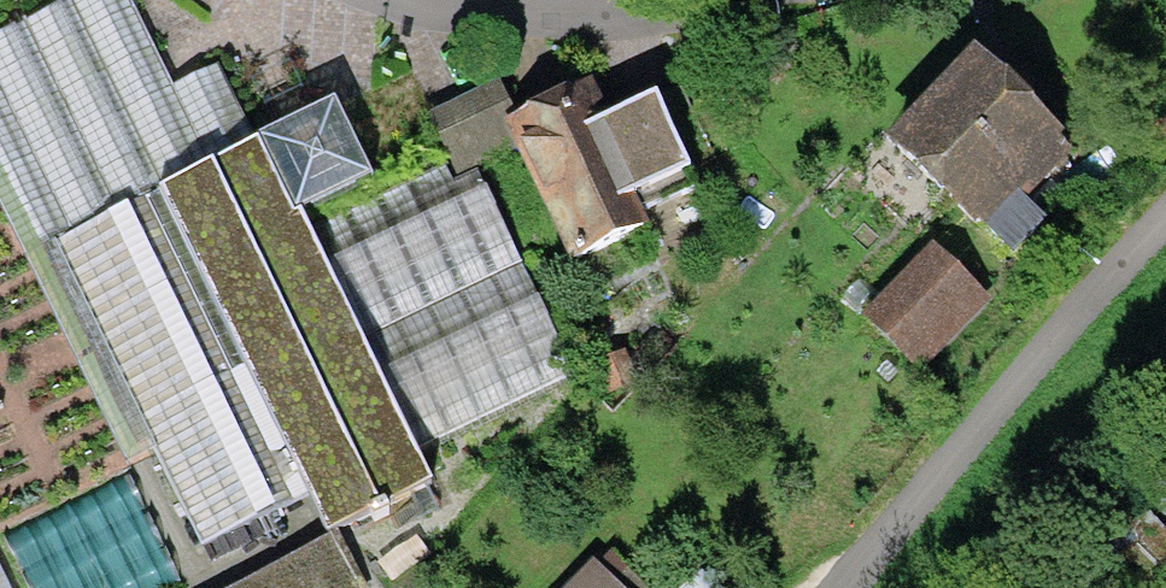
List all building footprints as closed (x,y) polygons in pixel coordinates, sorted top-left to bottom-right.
[(0,32),(0,224),(16,256),(248,144),(211,69),(163,92),(118,0),(67,0),(0,32)] [(1056,149),(960,57),(872,148),(998,269),(1035,230),(1005,202),(1056,149)] [(489,81),(415,113),(443,179),(509,151),(560,268),(635,236),(628,220),(652,210),(610,113),(594,120),(576,79),(502,111),(489,81)] [(320,109),(248,144),(283,216),(355,181),(320,109)] [(248,144),(16,256),(120,469),(148,455),(196,553),(288,509),(273,478),(222,375),(334,320),(295,241),(283,216),(248,144)] [(429,176),(295,241),(334,320),(389,433),(400,428),(414,456),(565,383),(466,182),(438,196),(429,176)] [(983,300),(926,251),(861,325),(918,374),(983,300)] [(332,552),(436,501),(414,456),(400,428),(389,433),(334,320),(222,375),(273,478),(292,469),(326,538),(332,552)] [(0,534),(0,549),(18,587),(168,587),(169,587),(119,479),(0,534)] [(231,587),(351,587),(332,552),(326,538),(231,587)] [(580,567),(560,587),(602,587),(580,567)]
